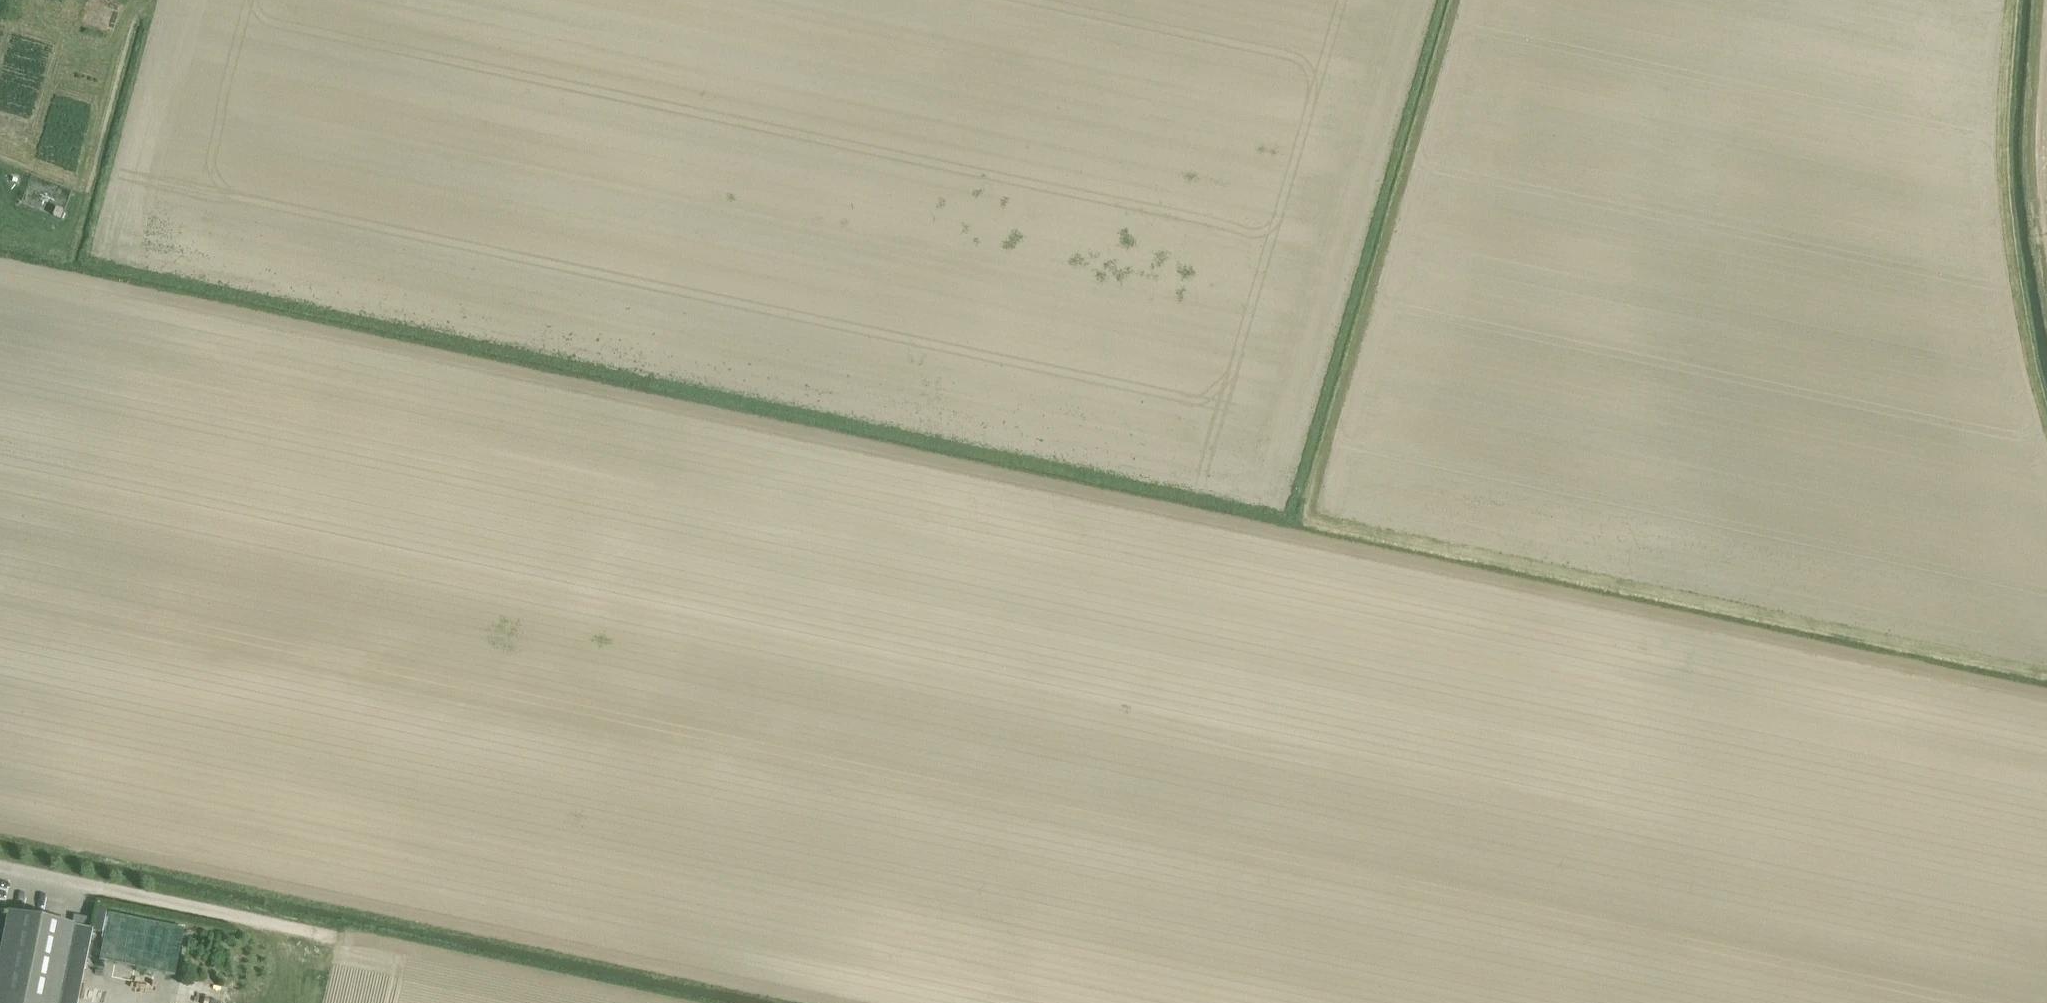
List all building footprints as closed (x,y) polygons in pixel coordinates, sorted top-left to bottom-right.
[(73,928),(9,915),(0,958),(0,1002),(58,1002),(73,928)]
